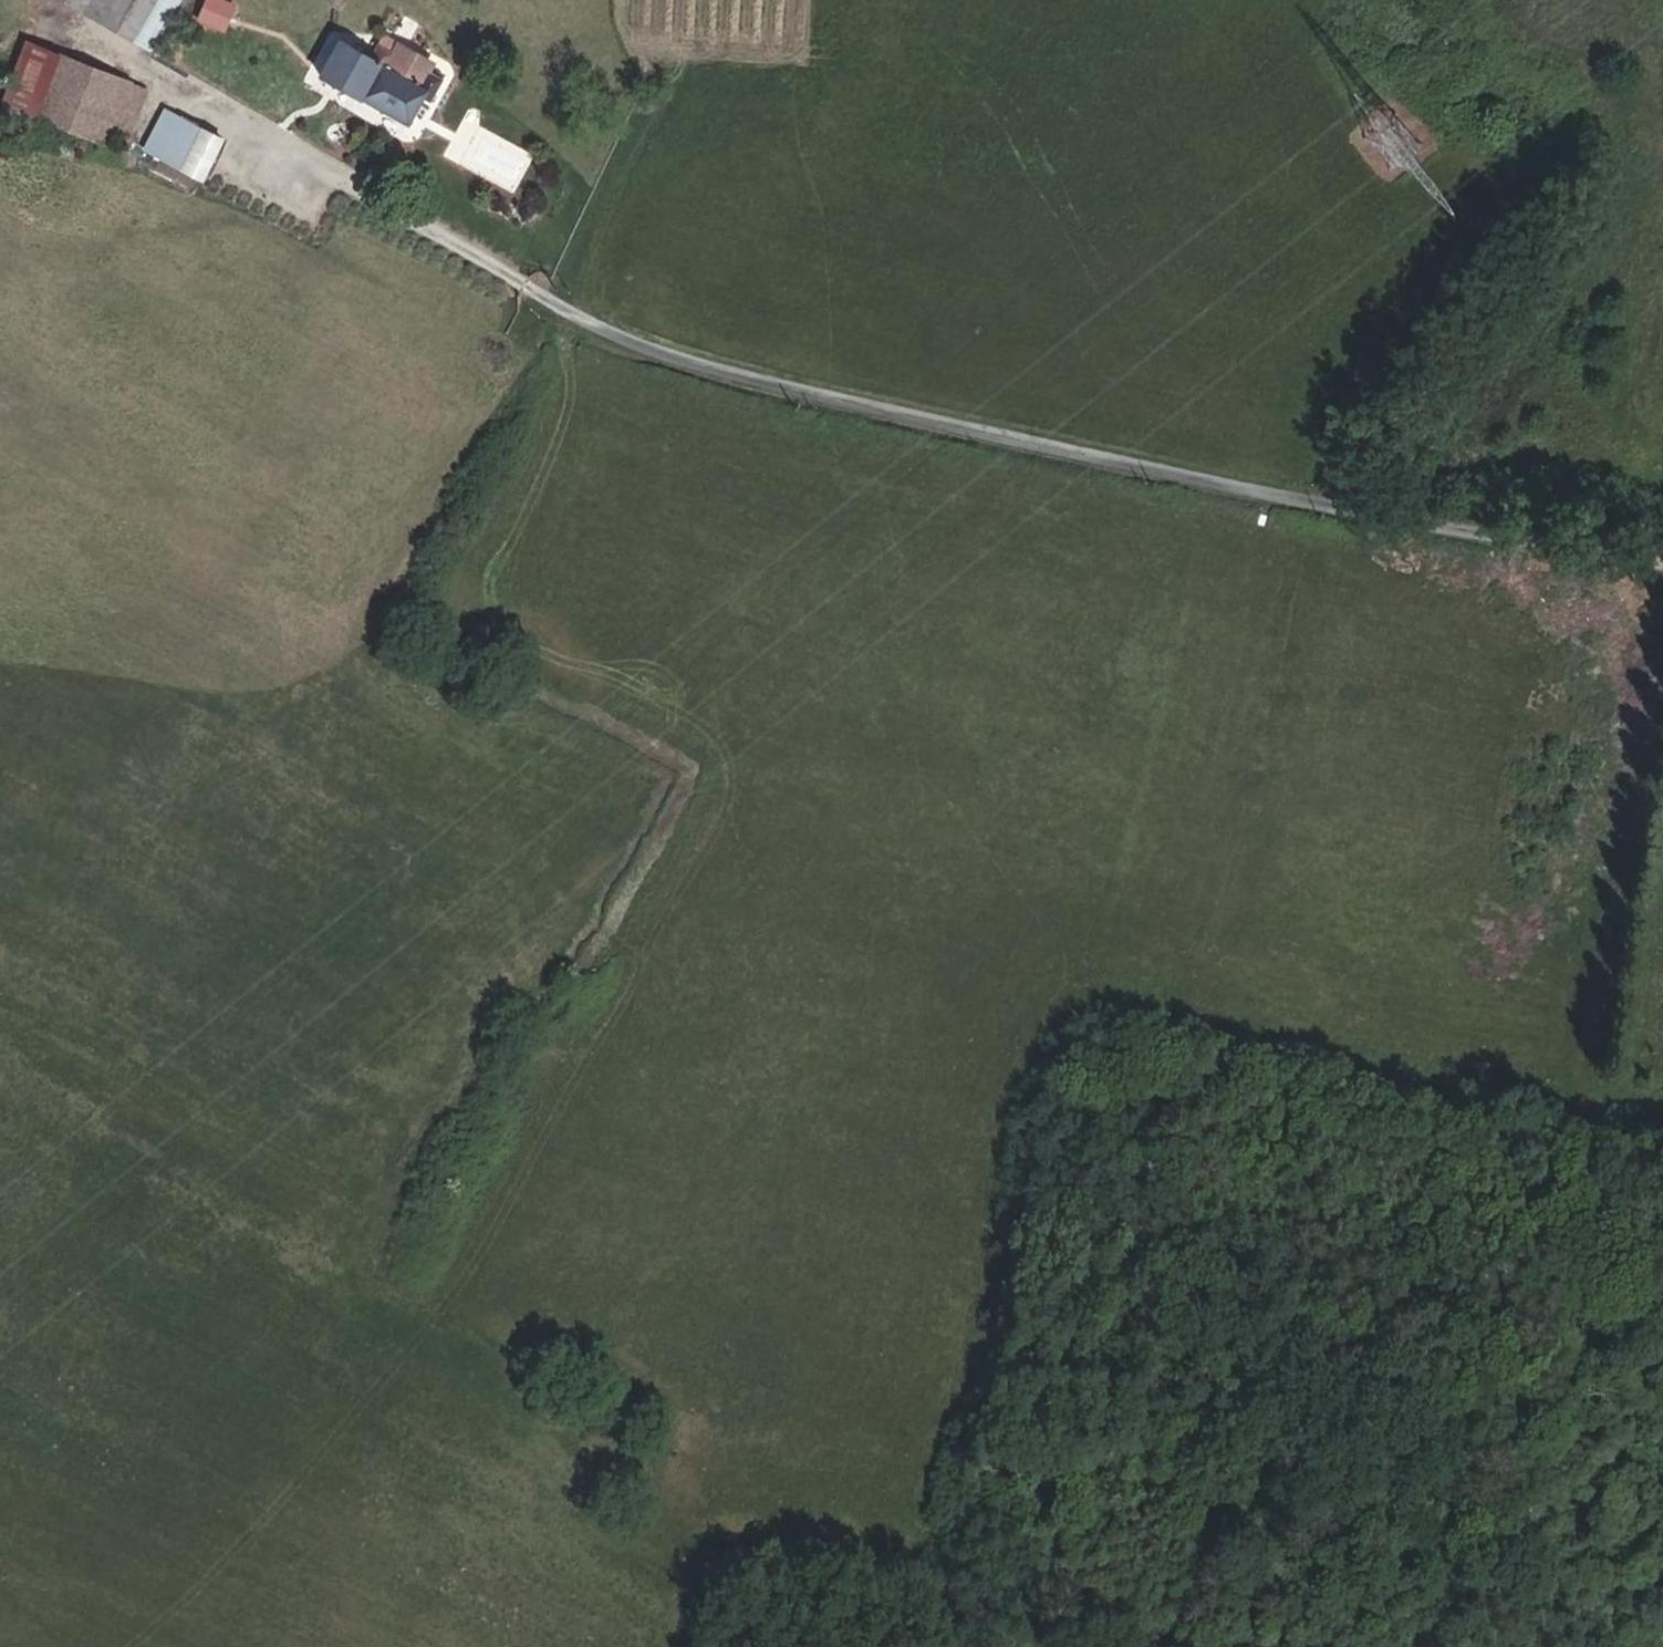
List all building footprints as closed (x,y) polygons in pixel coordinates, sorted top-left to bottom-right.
[(156,55),(188,0),(62,0),(156,55)] [(227,31),(237,2),(230,0),(204,0),(197,20),(227,31)] [(398,44),(382,35),(378,42),(394,51),(398,44)] [(443,80),(428,71),(432,63),(398,44),(394,51),(378,42),(369,57),(339,40),(319,74),(355,95),(406,124),(421,98),(430,103),(443,80)] [(60,56),(24,42),(0,103),(0,118),(32,130),(36,118),(60,56)] [(65,129),(89,67),(60,56),(36,118),(65,129)] [(130,133),(147,90),(89,67),(65,129),(106,145),(113,127),(130,133)] [(355,95),(319,74),(312,86),(348,107),(355,95)] [(415,129),(430,103),(421,98),(406,124),(415,129)] [(201,181),(222,137),(165,109),(143,151),(201,181)]
